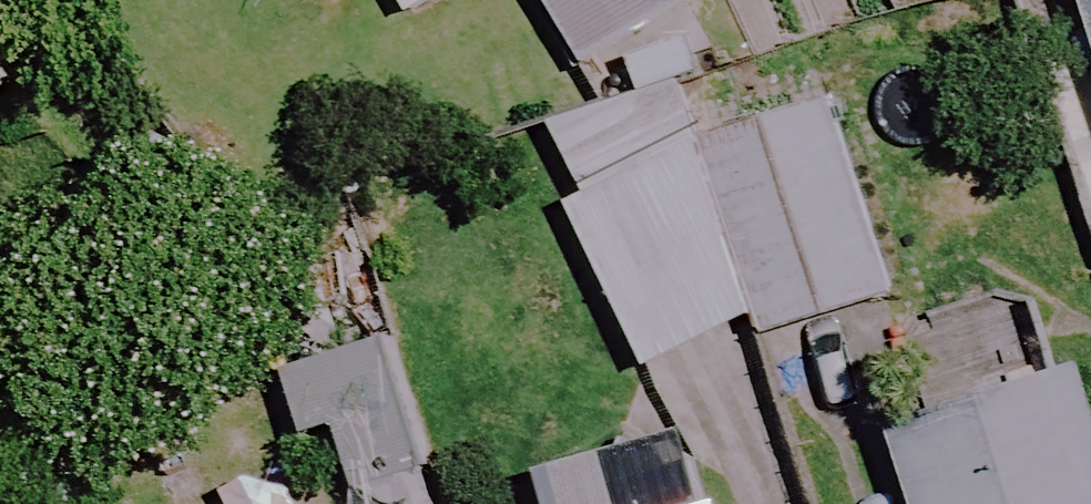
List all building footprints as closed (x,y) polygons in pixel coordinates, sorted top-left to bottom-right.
[(423,6),(433,0),(384,0),(397,21),(423,6)] [(573,67),(673,12),(667,0),(536,0),(573,67)] [(1090,54),(1090,0),(1074,0),(1090,54)] [(691,139),(672,81),(549,123),(583,224),(537,240),(569,333),(618,317),(634,365),(762,321),(767,336),(885,295),(817,96),(691,139)] [(471,420),(451,295),(396,304),(416,429),(471,420)] [(418,474),(380,342),(276,371),(297,443),(329,434),(346,494),(418,474)] [(1073,377),(886,439),(907,503),(1090,503),(1090,431),(1073,377)] [(686,432),(507,483),(513,503),(707,503),(686,432)]
